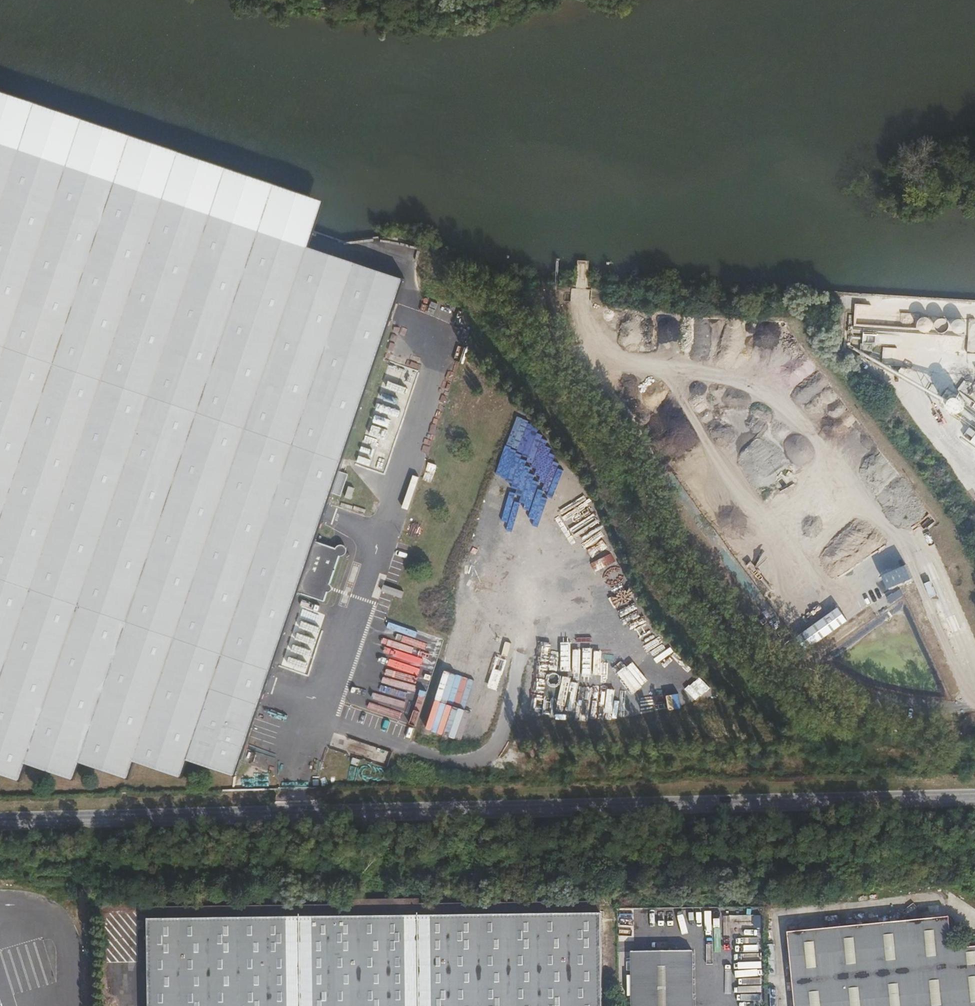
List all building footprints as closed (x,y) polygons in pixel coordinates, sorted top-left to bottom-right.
[(319,196),(0,87),(0,142),(302,244),(319,196)] [(0,142),(0,773),(21,780),(27,763),(74,779),(80,761),(128,778),(135,761),(182,777),(188,759),(235,775),(255,716),(263,719),(266,712),(257,708),(260,699),(296,593),(322,602),(339,550),(314,541),(330,493),(339,496),(346,475),(338,471),(398,293),(403,278),(302,244),(0,142)] [(965,383),(955,399),(946,394),(940,404),(957,414),(962,406),(969,410),(973,402),(967,399),(974,388),(965,383)] [(974,444),(974,422),(973,420),(962,435),(974,444)] [(353,488),(348,487),(344,497),(349,499),(353,488)] [(894,585),(910,578),(905,565),(888,571),(894,585)] [(837,608),(795,637),(804,650),(847,621),(837,608)] [(405,712),(423,656),(394,648),(377,704),(405,712)] [(149,905),(149,918),(599,913),(599,901),(599,900),(149,905)] [(149,918),(148,918),(149,1005),(602,1005),(601,913),(599,913),(149,918)] [(793,1005),(974,1005),(974,947),(951,949),(948,917),(787,932),(793,1005)] [(631,951),(654,951),(654,940),(631,941),(631,951)] [(654,951),(631,951),(632,1005),(692,1005),(692,950),(654,951)]
